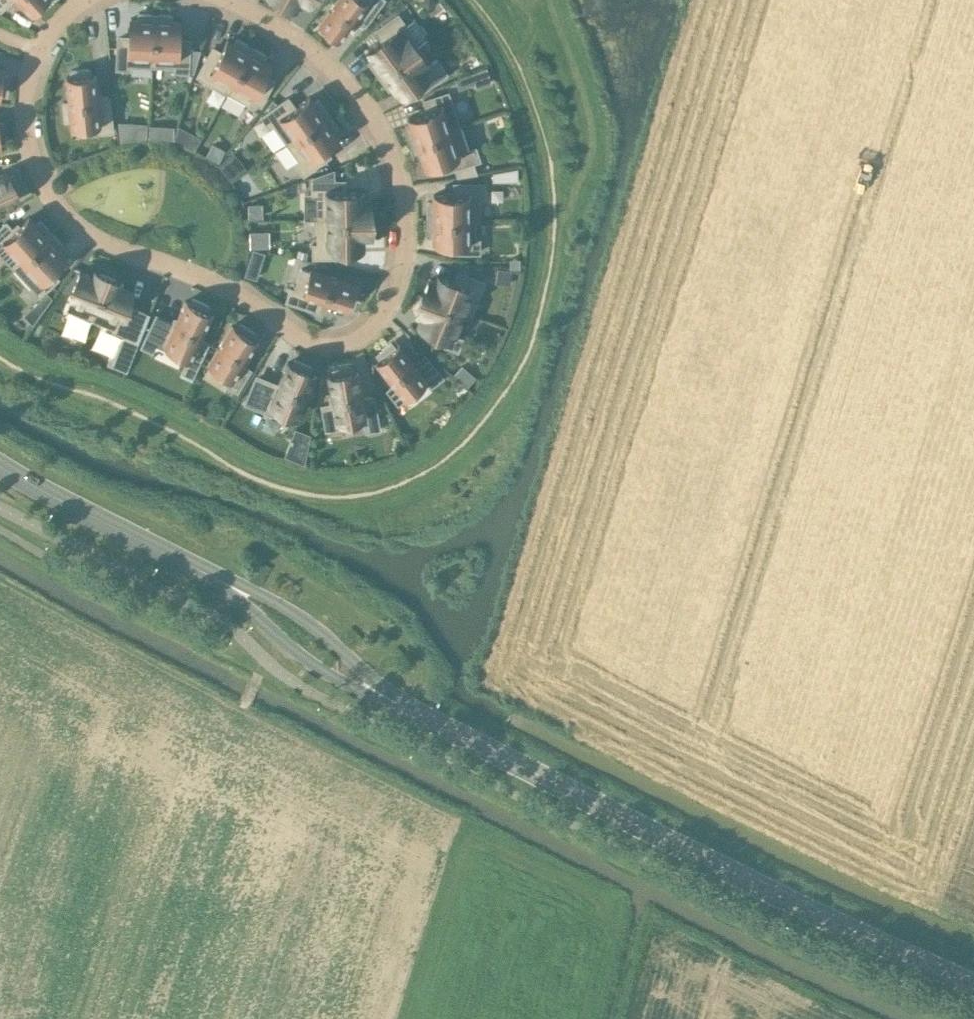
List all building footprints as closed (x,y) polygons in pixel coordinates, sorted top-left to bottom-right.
[(30,10),(41,0),(20,0),(30,10)] [(320,21),(323,23),(319,28),(334,39),(338,35),(340,37),(357,14),(366,22),(383,0),(336,0),(320,21)] [(153,64),(155,13),(139,12),(138,18),(131,18),(130,38),(118,37),(117,67),(130,68),(130,63),(133,63),(149,64),(153,64)] [(190,41),(178,40),(179,20),(172,20),(172,14),(155,13),(153,64),(156,65),(156,64),(172,65),(175,65),(175,70),(189,71),(190,41)] [(379,74),(418,46),(403,26),(406,24),(398,13),(378,28),(385,37),(368,49),(374,57),(369,61),(379,74)] [(227,91),(252,46),(237,38),(234,43),(228,39),(220,53),(212,48),(197,75),(227,91)] [(263,59),(266,54),(252,46),(227,91),(248,102),(250,98),(261,104),(273,82),(262,76),(270,62),(263,59)] [(432,66),(418,46),(379,74),(389,88),(394,84),(399,92),(416,80),(423,90),(447,72),(439,61),(432,66)] [(85,65),(67,68),(68,74),(62,74),(66,96),(61,96),(63,112),(68,111),(69,117),(76,115),(78,125),(97,122),(99,130),(112,128),(107,96),(95,97),(91,70),(86,71),(85,65)] [(472,73),(456,79),(459,88),(476,83),(472,73)] [(405,126),(410,141),(459,125),(448,91),(424,99),(428,110),(409,117),(411,124),(405,126)] [(286,142),(328,112),(319,98),(314,101),(310,96),(293,108),(286,98),(261,115),(269,126),(273,124),(286,142)] [(338,125),(328,112),(286,142),(300,160),(296,163),(304,174),(328,156),(321,146),(338,135),(333,129),(338,125)] [(134,139),(135,124),(119,123),(121,141),(134,139)] [(467,149),(459,125),(410,141),(416,157),(421,155),(424,165),(444,158),(447,170),(480,159),(476,146),(467,149)] [(151,129),(150,137),(172,138),(173,130),(151,129)] [(213,143),(206,154),(218,160),(224,149),(213,143)] [(230,162),(222,169),(232,180),(239,174),(230,162)] [(517,167),(501,170),(501,180),(518,180),(517,167)] [(312,176),(312,180),(322,179),(334,179),(334,168),(312,176)] [(4,204),(6,207),(17,202),(15,199),(19,197),(17,193),(22,190),(14,173),(9,176),(7,171),(0,174),(0,206),(4,204)] [(369,217),(369,199),(363,199),(363,191),(342,191),(342,179),(334,179),(322,179),(312,180),(312,193),(317,193),(317,218),(369,217)] [(428,201),(428,218),(479,218),(479,195),(484,195),(484,182),(454,182),(454,194),(434,194),(434,201),(428,201)] [(52,231),(40,219),(36,223),(29,216),(14,230),(6,221),(0,227),(0,251),(14,266),(52,231)] [(369,235),(369,217),(317,218),(318,243),(313,243),(313,257),(343,256),(343,244),(363,244),(363,235),(369,235)] [(479,219),(479,218),(428,218),(428,235),(434,235),(434,239),(454,240),(454,251),(479,251),(479,238),(474,238),(474,219),(479,219)] [(269,229),(250,229),(250,245),(269,244),(269,229)] [(50,269),(65,255),(59,248),(63,244),(52,231),(14,266),(40,294),(58,277),(50,269)] [(258,247),(250,273),(262,276),(269,250),(258,247)] [(357,287),(351,285),(352,282),(311,269),(310,271),(302,269),(295,288),(290,287),(286,300),(315,309),(318,297),(345,306),(346,303),(351,304),(357,287)] [(127,336),(128,335),(127,335),(137,309),(125,304),(131,289),(119,285),(121,280),(95,270),(93,274),(81,270),(70,296),(98,308),(94,318),(111,325),(114,327),(113,331),(124,335),(127,336)] [(430,278),(423,295),(462,310),(471,289),(480,293),(484,280),(461,271),(457,282),(438,275),(435,281),(430,278)] [(453,334),(462,310),(423,295),(417,312),(422,314),(419,322),(438,329),(434,340),(457,349),(462,337),(453,334)] [(155,317),(146,335),(169,345),(188,354),(192,356),(201,360),(206,349),(197,344),(212,312),(207,310),(210,305),(193,297),(190,302),(186,300),(174,325),(155,317)] [(111,361),(111,363),(127,369),(139,339),(149,313),(137,309),(127,335),(128,335),(127,336),(124,335),(113,362),(111,361)] [(236,327),(232,324),(209,361),(233,376),(228,384),(237,390),(251,368),(242,363),(256,339),(252,337),(255,332),(238,321),(236,327)] [(395,346),(392,341),(377,353),(381,357),(376,361),(394,383),(387,389),(398,402),(406,396),(404,394),(425,378),(431,386),(443,376),(427,356),(416,365),(404,349),(400,344),(399,343),(395,346)] [(255,378),(245,402),(292,421),(295,412),(298,413),(314,373),(309,371),(312,365),(294,358),(292,364),(287,362),(277,387),(255,378)] [(351,365),(333,368),(334,374),(329,375),(334,402),(322,404),(326,429),(365,422),(366,430),(380,428),(374,395),(362,397),(357,370),(352,371),(351,365)] [(464,366),(456,375),(467,385),(475,376),(464,366)] [(309,434),(296,428),(286,454),(303,461),(309,434)]
